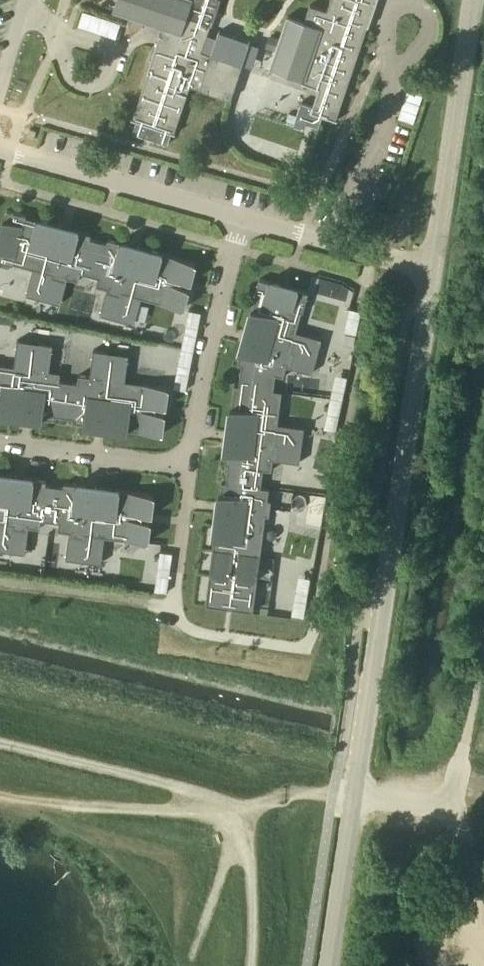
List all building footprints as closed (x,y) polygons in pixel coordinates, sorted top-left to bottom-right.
[(130,15),(164,26),(162,34),(160,34),(148,71),(149,72),(134,118),(132,117),(132,118),(137,120),(133,132),(168,144),(172,132),(176,133),(176,132),(175,132),(191,85),(231,98),(242,65),(202,51),(211,24),(212,25),(221,0),(135,0),(130,15)] [(327,10),(311,4),(305,21),(288,15),(276,50),(310,62),(304,81),(302,81),(302,82),(319,88),(313,105),(301,101),(294,125),(305,129),(307,123),(319,127),(323,115),(338,120),(338,119),(337,118),(368,26),(369,26),(378,0),(330,0),(327,10)] [(410,77),(398,116),(414,121),(426,82),(410,77)] [(59,225),(38,219),(38,218),(37,218),(37,219),(33,218),(26,216),(23,224),(4,219),(3,220),(4,220),(0,236),(0,251),(15,255),(13,262),(37,269),(38,264),(54,268),(52,276),(67,281),(68,277),(79,280),(81,272),(99,276),(96,285),(107,288),(106,291),(122,295),(124,287),(140,291),(138,296),(184,308),(184,307),(183,307),(188,289),(189,289),(189,288),(184,286),(185,281),(191,283),(191,281),(190,281),(195,263),(196,263),(196,262),(164,253),(165,253),(163,252),(163,253),(142,247),(141,251),(130,248),(131,244),(121,242),(122,241),(120,241),(109,239),(108,243),(91,238),(92,234),(81,231),(81,230),(80,230),(79,231),(70,228),(69,232),(58,229),(59,225)] [(261,552),(263,543),(270,544),(269,556),(293,559),(296,535),(264,531),(266,515),(270,515),(272,499),(268,499),(270,488),(262,486),(264,469),(272,470),(274,459),(277,459),(279,443),(276,443),(283,391),(274,389),(277,374),(284,376),(287,365),(290,366),(295,351),(291,350),(302,310),(295,308),(297,298),(300,288),(299,288),(299,289),(287,286),(282,285),(282,284),(270,281),(271,280),(269,280),(264,300),(256,298),(253,309),(252,308),(252,309),(253,310),(247,330),(251,331),(248,343),(244,342),(241,351),(240,351),(240,352),(241,352),(238,363),(242,365),(239,385),(235,385),(232,407),(231,407),(231,408),(232,408),(229,430),(233,430),(231,442),(227,441),(226,451),(225,451),(225,452),(226,452),(225,464),(229,464),(226,482),(222,481),(221,493),(220,493),(220,494),(221,494),(220,497),(219,504),(223,504),(222,516),(218,515),(215,537),(214,537),(214,538),(215,538),(210,571),(212,571),(212,570),(231,573),(232,574),(232,569),(238,569),(237,574),(238,574),(257,576),(257,577),(258,577),(261,557),(261,552)] [(186,308),(178,388),(190,389),(199,310),(186,308)] [(159,385),(122,380),(122,385),(105,383),(106,374),(91,372),(90,376),(79,374),(78,383),(60,380),(61,372),(50,371),(50,367),(35,365),(33,374),(17,371),(18,366),(0,364),(0,412),(21,415),(22,411),(33,413),(33,417),(42,418),(42,419),(44,419),(44,418),(55,420),(56,415),(73,418),(73,422),(84,423),(84,424),(85,425),(86,424),(95,425),(95,421),(107,422),(107,426),(128,429),(128,430),(129,430),(129,429),(162,434),(162,433),(164,414),(165,414),(165,413),(160,412),(161,407),(166,407),(166,406),(165,406),(168,387),(169,386),(159,385)] [(13,476),(0,474),(0,517),(14,519),(13,528),(29,530),(29,526),(41,527),(42,519),(60,521),(59,530),(70,531),(69,535),(85,537),(86,528),(102,530),(102,536),(148,542),(148,541),(147,541),(150,522),(151,522),(151,521),(146,520),(146,515),(152,516),(152,514),(151,514),(153,495),(154,495),(154,494),(122,490),(122,489),(120,489),(120,490),(99,487),(99,483),(88,481),(87,485),(78,484),(77,485),(76,485),(76,484),(65,482),(64,487),(47,484),(47,480),(36,479),(36,478),(35,478),(34,478),(25,477),(25,481),(13,480),(13,476)]
